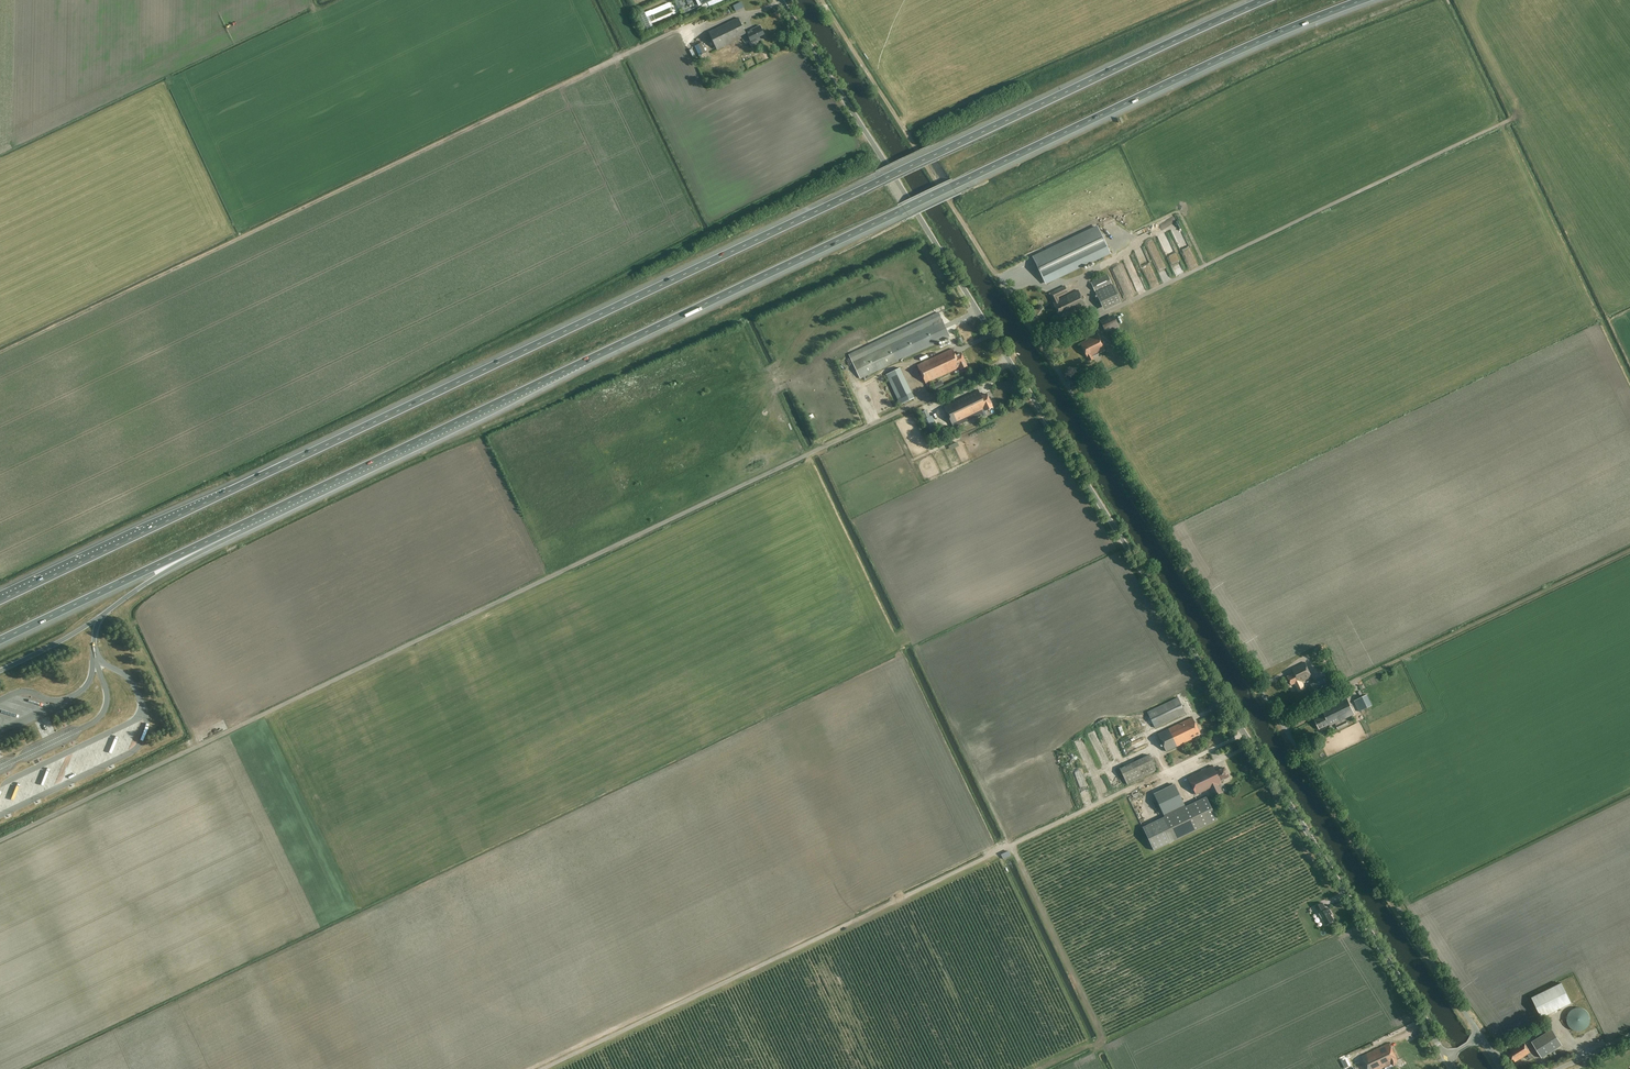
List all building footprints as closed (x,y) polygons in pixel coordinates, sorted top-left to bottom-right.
[(760,37),(765,35),(760,26),(755,28),(750,31),(750,30),(745,32),(738,18),(708,32),(717,50),(748,35),(750,39),(752,44),(761,40),(760,37)] [(706,53),(701,43),(695,46),(699,56),(706,53)] [(998,120),(985,126),(986,129),(1000,123),(998,120)] [(1110,254),(1097,225),(1031,257),(1045,285),(1110,254)] [(1179,240),(1185,237),(1181,228),(1174,230),(1179,240)] [(1121,303),(1107,275),(1090,283),(1104,311),(1121,303)] [(1068,292),(1065,286),(1049,294),(1053,303),(1060,318),(1086,306),(1078,291),(1059,300),(1057,297),(1068,292)] [(1159,298),(1149,303),(1151,306),(1161,302),(1159,298)] [(950,336),(938,312),(848,354),(860,379),(899,360),(950,336)] [(1119,327),(1113,315),(1100,321),(1106,333),(1119,327)] [(1105,351),(1097,335),(1080,343),(1089,361),(1094,359),(1093,357),(1105,351)] [(955,355),(953,349),(917,365),(926,383),(960,368),(960,369),(967,366),(961,353),(955,355)] [(901,369),(886,376),(898,401),(913,394),(901,369)] [(981,396),(978,390),(943,407),(952,425),(984,409),(985,411),(993,407),(986,394),(981,396)] [(936,429),(930,417),(923,420),(929,433),(936,429)] [(170,512),(154,520),(157,524),(173,516),(170,512)] [(1312,677),(1305,663),(1292,669),(1294,673),(1288,677),(1292,685),(1295,684),(1299,691),(1305,688),(1302,682),(1312,677)] [(1329,687),(1325,679),(1312,685),(1316,693),(1329,687)] [(1372,706),(1367,695),(1354,701),(1359,712),(1372,706)] [(1185,713),(1178,698),(1147,713),(1155,728),(1185,713)] [(1315,721),(1316,723),(1351,706),(1347,698),(1322,710),(1325,716),(1315,721)] [(1351,706),(1316,723),(1320,729),(1329,725),(1330,726),(1355,714),(1351,706)] [(1200,734),(1192,717),(1157,734),(1166,751),(1192,739),(1191,738),(1200,734)] [(1348,725),(1346,721),(1336,725),(1338,729),(1348,725)] [(97,756),(100,758),(106,744),(103,742),(97,756)] [(1156,771),(1149,755),(1120,769),(1127,784),(1156,771)] [(1216,772),(1213,766),(1187,778),(1196,795),(1209,788),(1213,796),(1222,792),(1218,785),(1219,784),(1219,783),(1221,783),(1220,780),(1228,776),(1224,768),(1216,772)] [(1150,796),(1159,816),(1179,806),(1170,786),(1150,796)] [(1217,820),(1206,797),(1142,827),(1153,850),(1217,820)] [(1003,859),(1012,855),(1009,849),(1001,853),(1003,859)] [(1322,902),(1315,907),(1317,911),(1318,912),(1318,911),(1319,914),(1325,925),(1334,920),(1331,914),(1332,914),(1328,908),(1325,910),(1324,908),(1325,907),(1322,902)] [(1571,1003),(1561,983),(1531,998),(1541,1018),(1571,1003)] [(1590,1021),(1590,1020),(1590,1018),(1590,1017),(1590,1016),(1589,1015),(1589,1014),(1588,1013),(1587,1012),(1587,1011),(1586,1010),(1585,1010),(1584,1009),(1583,1009),(1582,1008),(1581,1008),(1580,1008),(1579,1008),(1578,1008),(1577,1008),(1576,1008),(1575,1008),(1574,1008),(1573,1009),(1572,1009),(1571,1010),(1570,1011),(1569,1012),(1568,1013),(1568,1014),(1567,1014),(1567,1015),(1567,1016),(1567,1017),(1566,1018),(1566,1019),(1566,1021),(1567,1022),(1567,1023),(1567,1024),(1567,1025),(1568,1025),(1568,1026),(1569,1027),(1570,1028),(1571,1029),(1572,1030),(1573,1030),(1574,1031),(1575,1031),(1576,1031),(1577,1031),(1578,1031),(1579,1031),(1580,1031),(1581,1031),(1582,1031),(1583,1030),(1584,1030),(1585,1029),(1586,1029),(1587,1028),(1587,1027),(1588,1026),(1589,1025),(1589,1024),(1590,1023),(1590,1022),(1590,1021)] [(1532,1042),(1542,1058),(1562,1045),(1561,1043),(1562,1043),(1552,1027),(1531,1040),(1532,1042)] [(1530,1053),(1523,1042),(1510,1050),(1512,1054),(1509,1055),(1512,1060),(1513,1059),(1515,1062),(1530,1053)] [(1389,1043),(1361,1056),(1368,1068),(1380,1068),(1393,1063),(1394,1065),(1398,1064),(1395,1059),(1397,1058),(1389,1043)]
